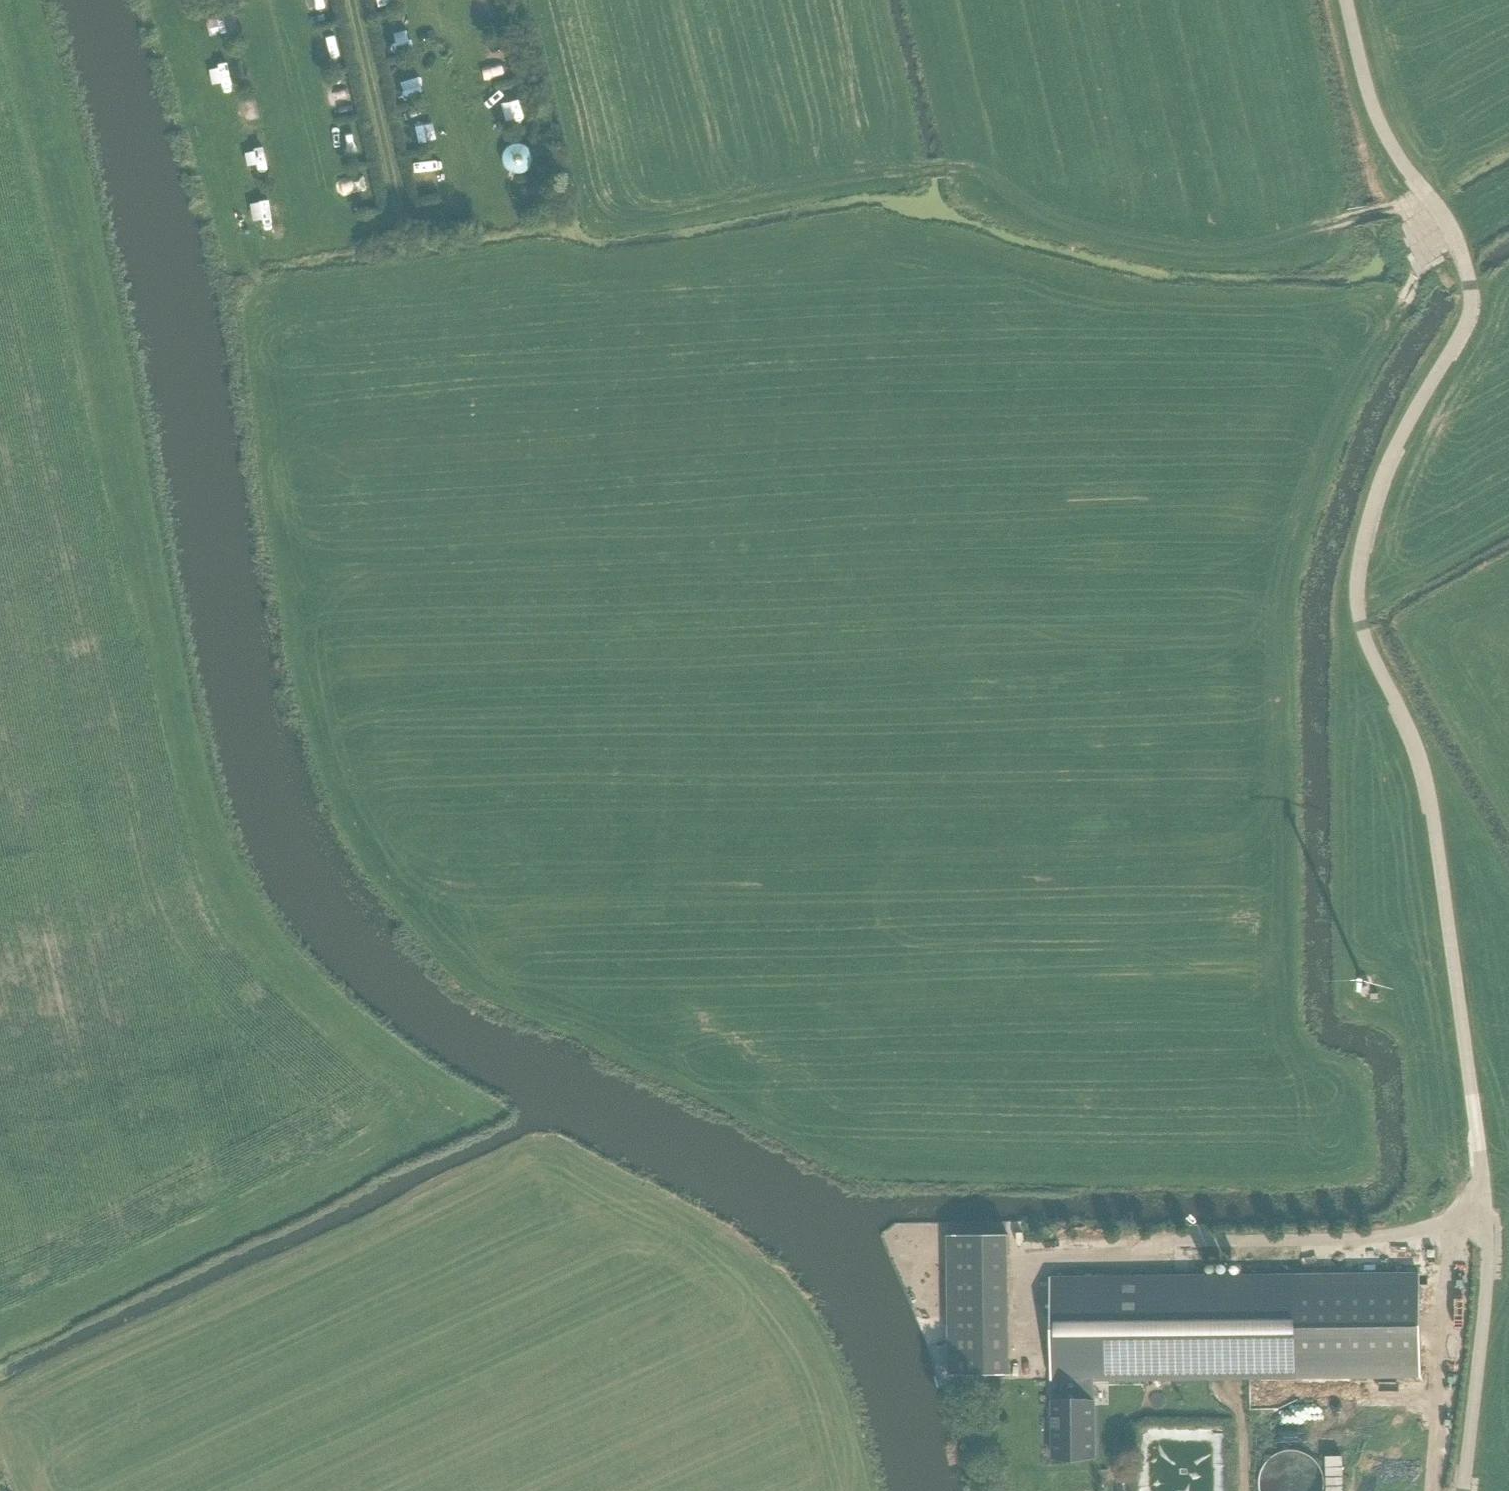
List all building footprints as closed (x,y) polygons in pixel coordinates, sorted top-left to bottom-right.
[(1007,1235),(947,1236),(950,1377),(1011,1375),(1007,1235)] [(1420,1274),(1052,1277),(1053,1380),(1062,1380),(1063,1404),(1053,1404),(1054,1450),(1087,1449),(1087,1405),(1093,1405),(1093,1385),(1081,1385),(1081,1380),(1422,1376),(1420,1274)] [(1325,1481),(1324,1473),(1321,1466),(1317,1461),(1311,1456),(1305,1452),(1297,1450),(1290,1450),(1282,1452),(1276,1454),(1270,1459),(1266,1464),(1263,1469),(1260,1475),(1259,1484),(1260,1490),(1324,1490),(1325,1488),(1325,1481)]
